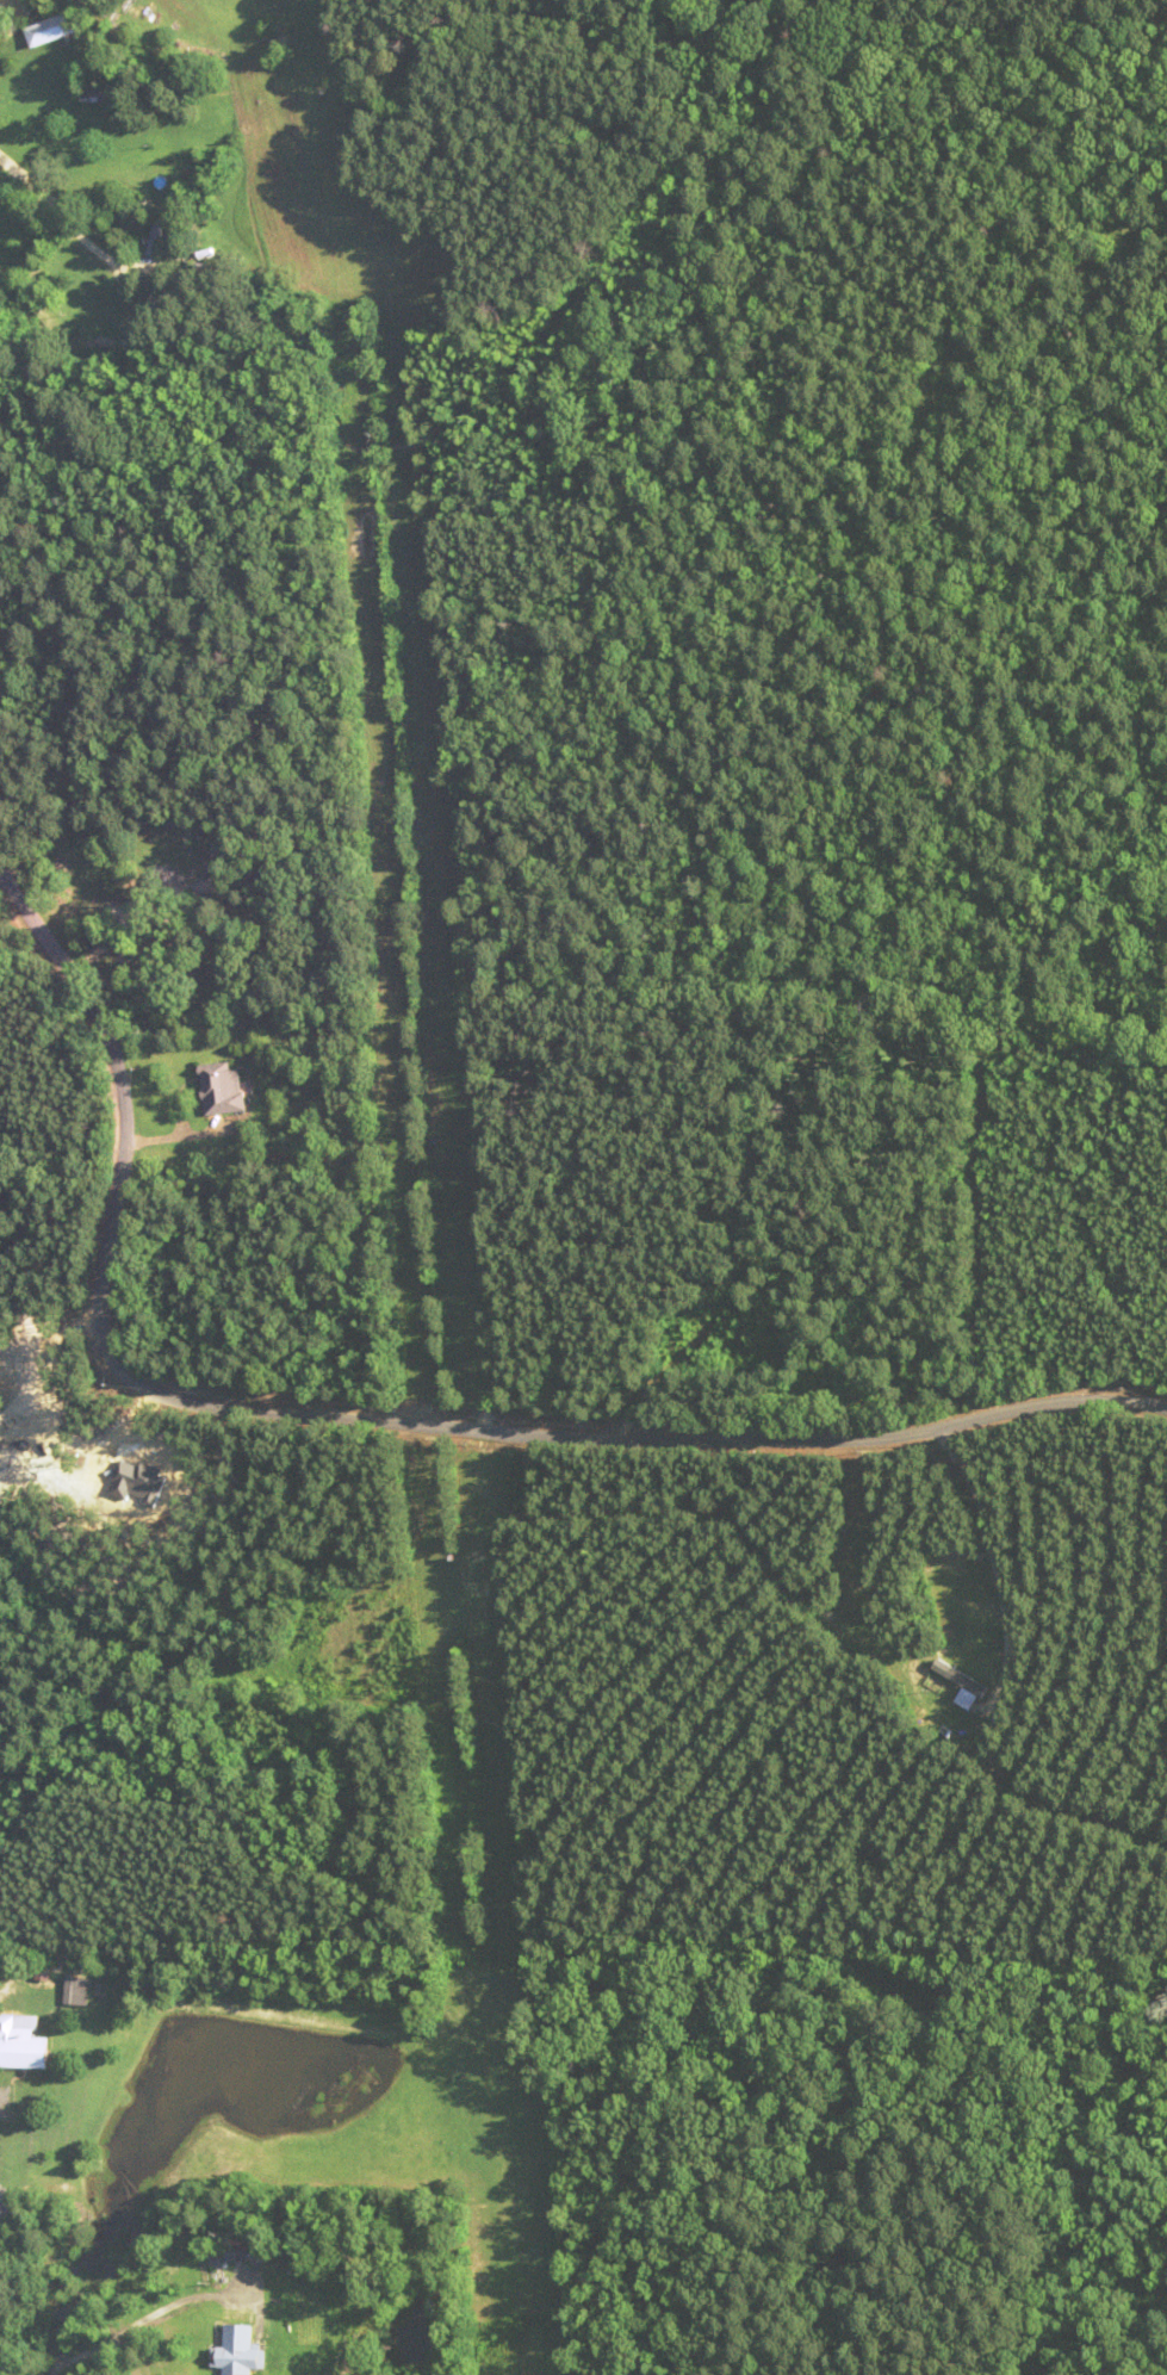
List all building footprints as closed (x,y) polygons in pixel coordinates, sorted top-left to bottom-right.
[(77,33),(69,12),(24,28),(31,49),(77,33)] [(147,255),(157,257),(166,209),(156,207),(147,255)] [(113,356),(116,347),(100,340),(96,350),(113,356)] [(207,1115),(248,1111),(244,1068),(233,1070),(233,1062),(202,1065),(207,1115)] [(47,2037),(33,2037),(33,2027),(14,2027),(14,2014),(0,2014),(0,2067),(46,2068),(47,2037)] [(224,2325),(224,2348),(212,2348),(212,2368),(223,2369),(223,2374),(250,2374),(250,2369),(264,2370),(264,2345),(252,2344),(252,2325),(224,2325)]
